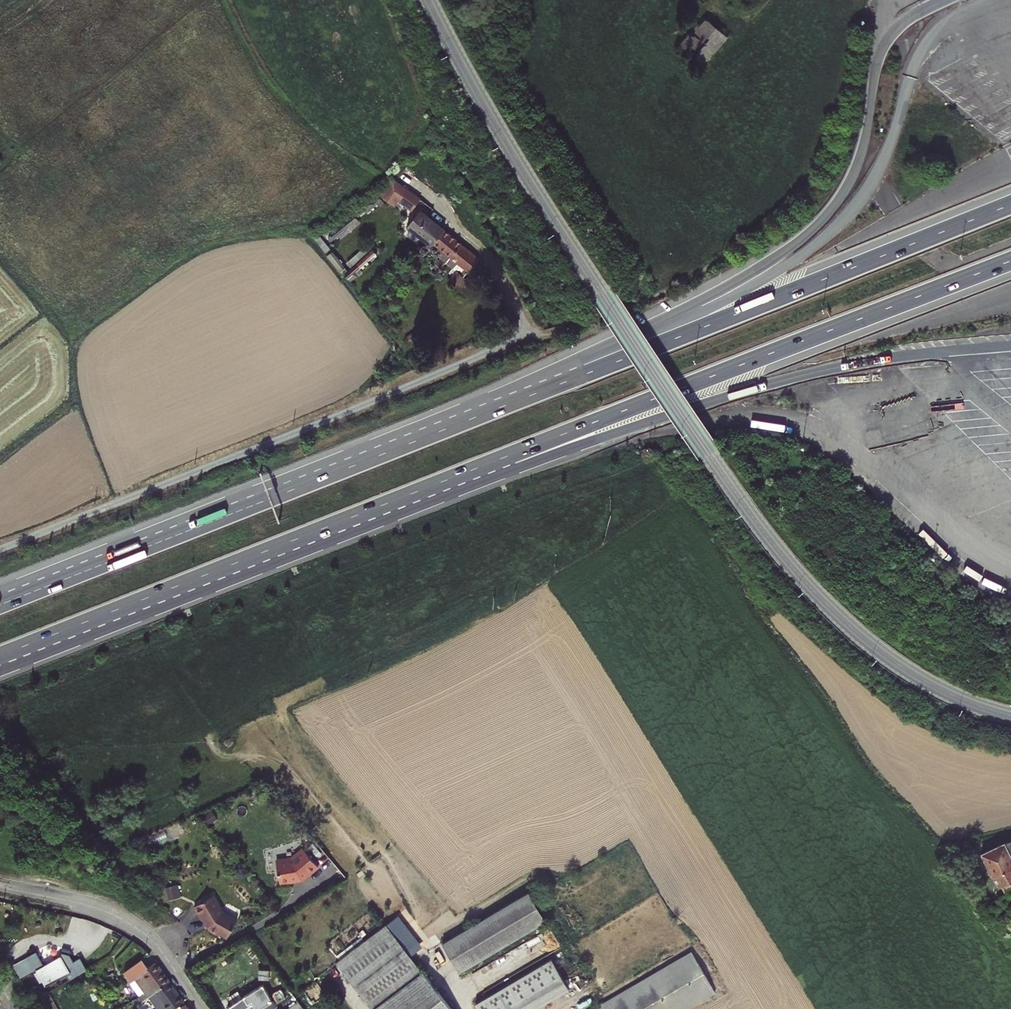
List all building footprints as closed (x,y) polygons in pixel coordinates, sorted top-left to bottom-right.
[(704,16),(677,44),(701,66),(727,38),(704,16)] [(397,202),(410,211),(420,198),(392,178),(379,196),(394,206),(397,202)] [(444,231),(427,217),(426,218),(420,213),(408,227),(432,246),(433,244),(444,231)] [(444,231),(433,244),(450,258),(460,245),(444,231)] [(333,249),(327,253),(344,277),(376,255),(368,244),(342,263),(333,249)] [(432,246),(428,249),(439,259),(430,268),(435,273),(445,263),(450,258),(433,244),(432,246)] [(460,245),(450,258),(445,263),(452,269),(450,273),(452,275),(448,280),(464,295),(472,286),(463,277),(478,259),(460,245)] [(1010,866),(1010,840),(1003,842),(981,853),(991,875),(1010,866)] [(321,867),(307,849),(295,858),(279,861),(282,883),(305,879),(311,875),(321,867)] [(991,875),(997,888),(1001,886),(1003,894),(1010,890),(1010,866),(991,875)] [(167,886),(170,897),(180,894),(177,883),(167,886)] [(226,938),(237,920),(222,912),(213,895),(194,906),(208,929),(226,938)] [(529,895),(442,945),(459,974),(546,924),(529,895)] [(999,897),(983,905),(988,913),(1002,905),(999,897)] [(336,962),(371,1008),(450,1008),(385,924),(336,962)] [(77,932),(74,936),(71,939),(84,950),(92,940),(85,935),(84,937),(77,932)] [(592,1008),(686,1008),(712,994),(688,953),(592,1008)] [(60,954),(36,969),(43,981),(68,968),(60,954)] [(148,996),(169,982),(154,962),(148,967),(142,959),(124,972),(141,996),(145,995),(147,997),(148,996)] [(477,1008),(544,1008),(570,994),(551,961),(475,1005),(477,1008)] [(43,981),(36,969),(34,966),(22,973),(30,988),(37,984),(43,981)] [(70,972),(68,968),(43,981),(45,986),(70,972)] [(269,969),(259,968),(258,978),(268,979),(269,969)] [(148,996),(157,1008),(171,1008),(183,1002),(169,982),(148,996)] [(30,988),(41,1008),(57,1008),(47,989),(41,992),(37,984),(30,988)] [(227,1007),(229,1008),(258,1008),(271,1001),(262,984),(245,995),(232,1004),(227,1007)] [(280,989),(272,993),(276,1002),(285,997),(280,989)] [(229,1000),(232,1004),(245,995),(242,991),(238,990),(230,995),(229,1000)] [(297,1001),(286,1008),(304,1008),(297,1001)]
